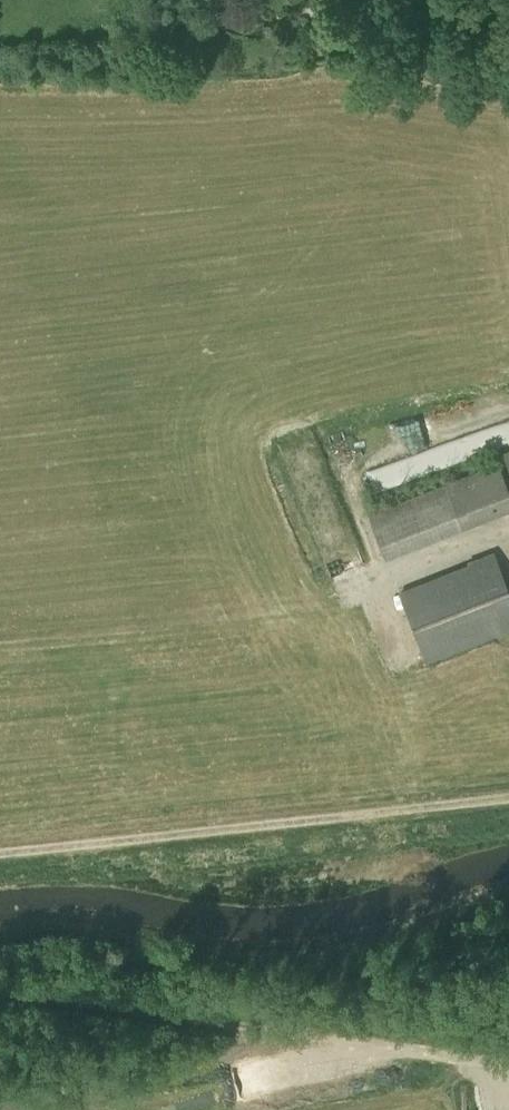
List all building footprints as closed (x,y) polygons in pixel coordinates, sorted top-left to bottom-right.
[(391,497),(366,506),(386,557),(508,509),(508,488),(499,462),(394,503),(391,497)] [(399,591),(427,662),(508,630),(508,587),(495,550),(467,561),(468,564),(399,591)]
